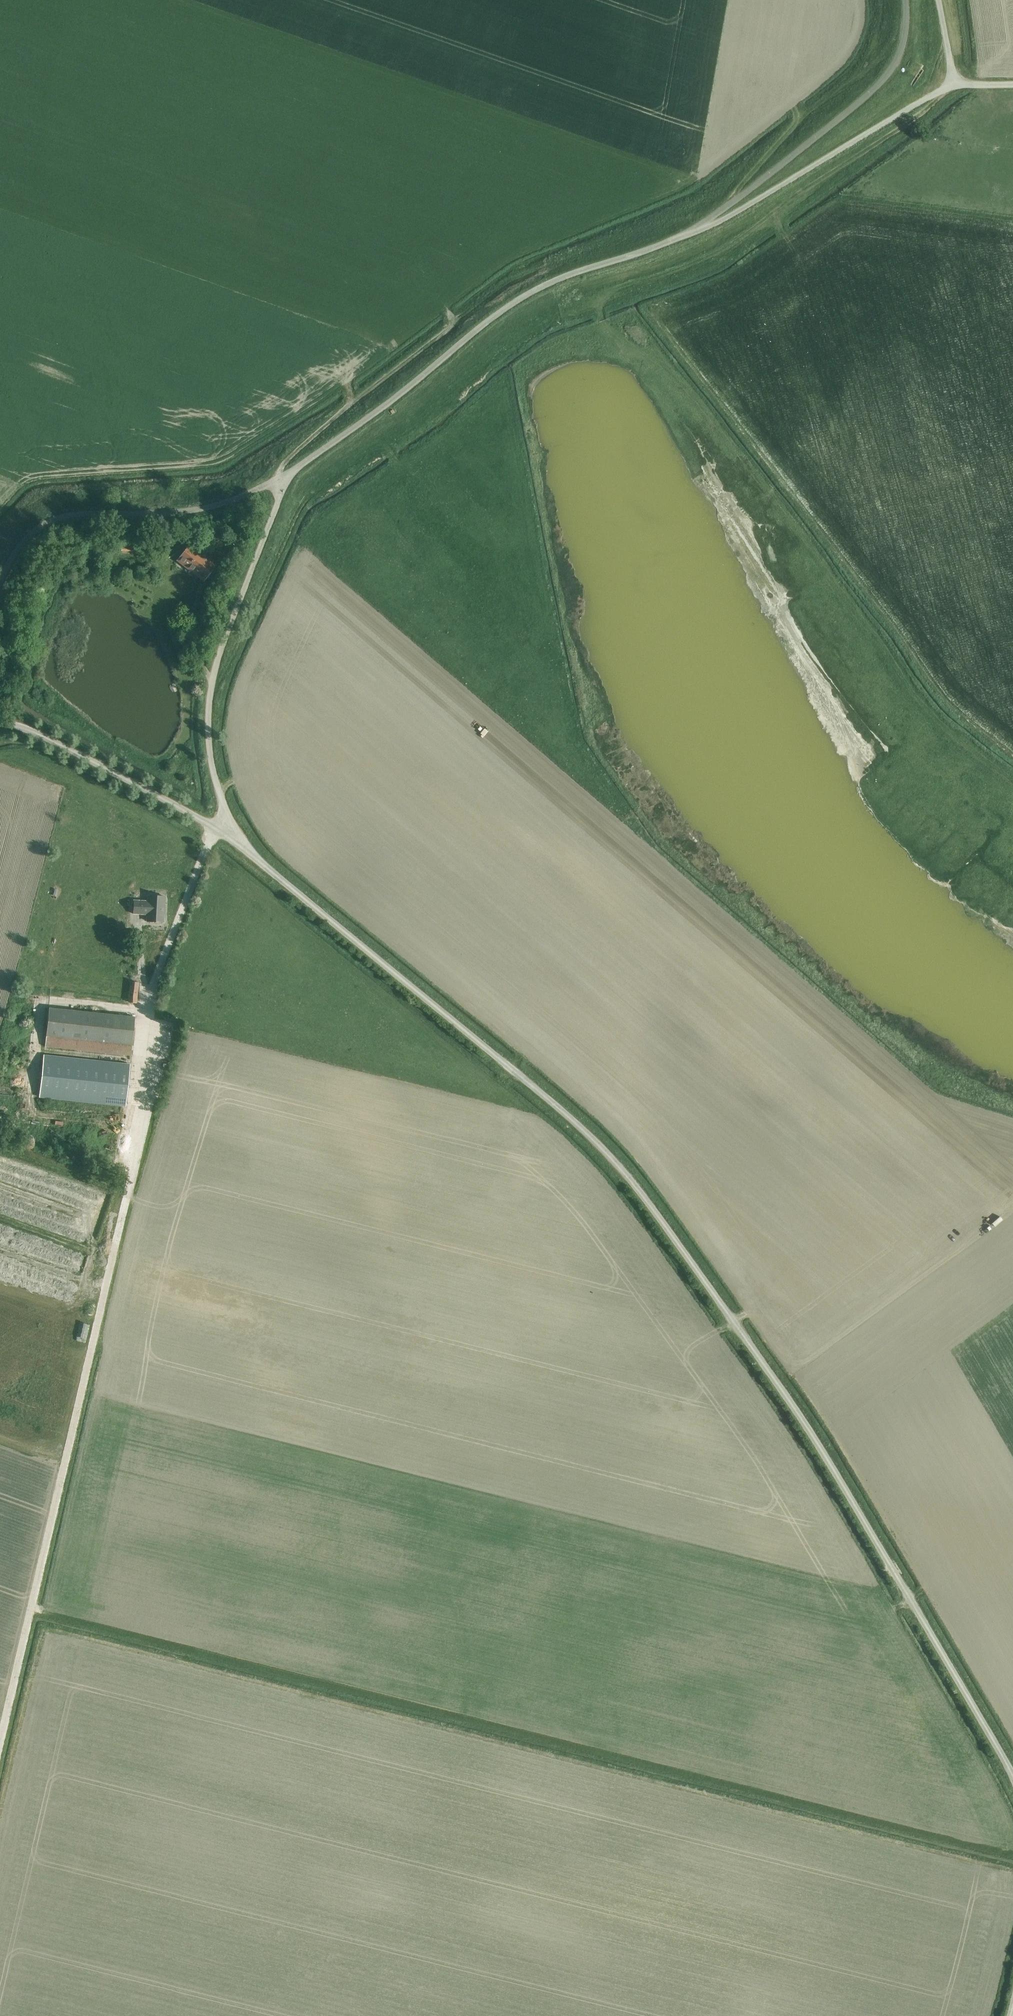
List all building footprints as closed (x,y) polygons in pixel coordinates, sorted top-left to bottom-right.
[(226,536),(234,545),(247,535),(239,526),(226,536)] [(153,535),(163,547),(170,542),(160,530),(153,535)] [(204,553),(203,554),(189,544),(177,560),(203,581),(217,563),(204,553)] [(158,895),(140,894),(139,908),(157,909),(158,895)] [(129,1004),(138,1005),(140,984),(131,984),(129,1004)] [(46,1048),(132,1058),(136,1020),(50,1011),(46,1048)] [(37,1098),(124,1108),(128,1064),(42,1055),(37,1098)]
